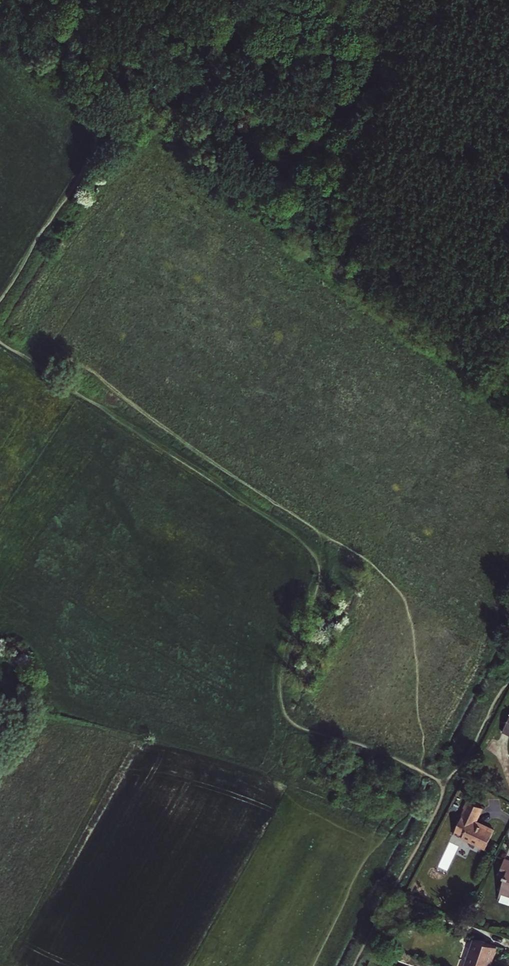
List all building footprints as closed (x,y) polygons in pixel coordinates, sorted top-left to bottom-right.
[(485,806),(470,799),(455,829),(463,833),(462,836),(488,849),(497,830),(478,821),(485,806)] [(505,857),(499,874),(506,876),(498,899),(500,900),(503,892),(508,894),(508,858),(505,857)] [(474,936),(464,965),(488,965),(490,959),(493,960),(498,944),(474,936)]
